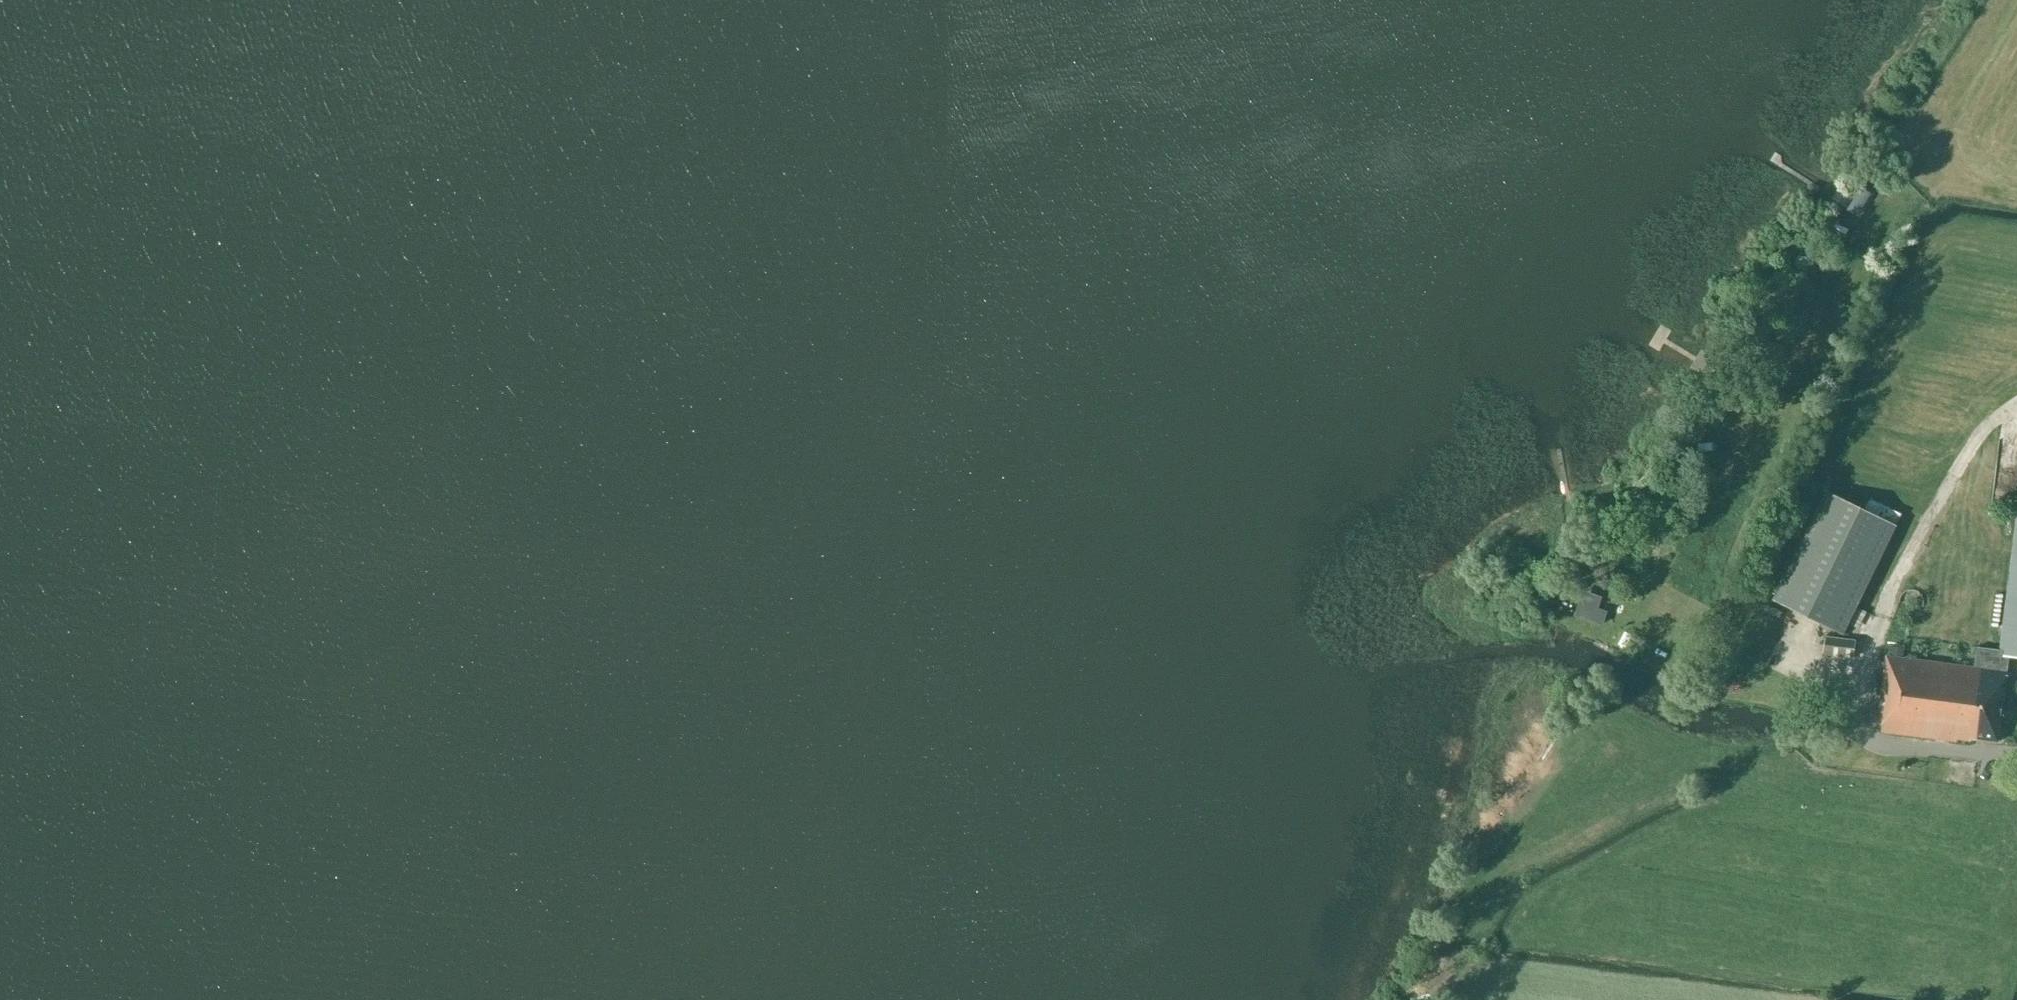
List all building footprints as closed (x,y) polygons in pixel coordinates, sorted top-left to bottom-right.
[(1850,194),(1843,211),(1858,217),(1864,200),(1850,194)] [(1898,526),(1826,491),(1773,600),(1845,635),(1898,526)] [(1645,522),(1639,537),(1650,541),(1656,526),(1645,522)] [(2004,651),(1976,648),(1974,667),(1887,656),(1879,712),(1884,713),(1882,732),(1956,741),(1957,738),(1971,740),(1971,739),(1998,742),(2007,672),(2005,671),(2007,657),(2016,658),(2016,545),(2004,651)] [(1594,622),(1600,608),(1573,597),(1567,611),(1594,622)] [(1823,654),(1854,658),(1856,641),(1825,637),(1823,654)] [(1903,657),(1904,649),(1890,647),(1889,655),(1903,657)]
